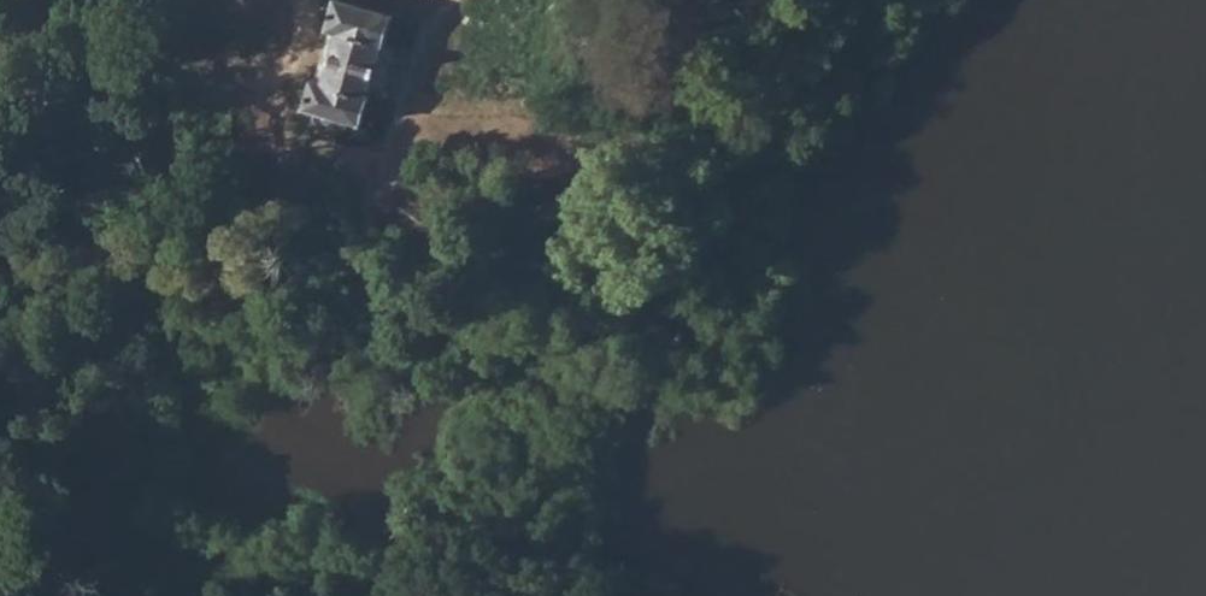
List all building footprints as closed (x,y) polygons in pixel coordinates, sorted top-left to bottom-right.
[(316,80),(308,110),(321,114),(321,120),(324,125),(327,129),(332,132),(338,131),(344,128),(348,125),(349,123),(364,127),(373,96),(371,96),(384,48),(386,49),(394,17),(337,0),(328,33),(336,35),(323,82),(316,80)]
